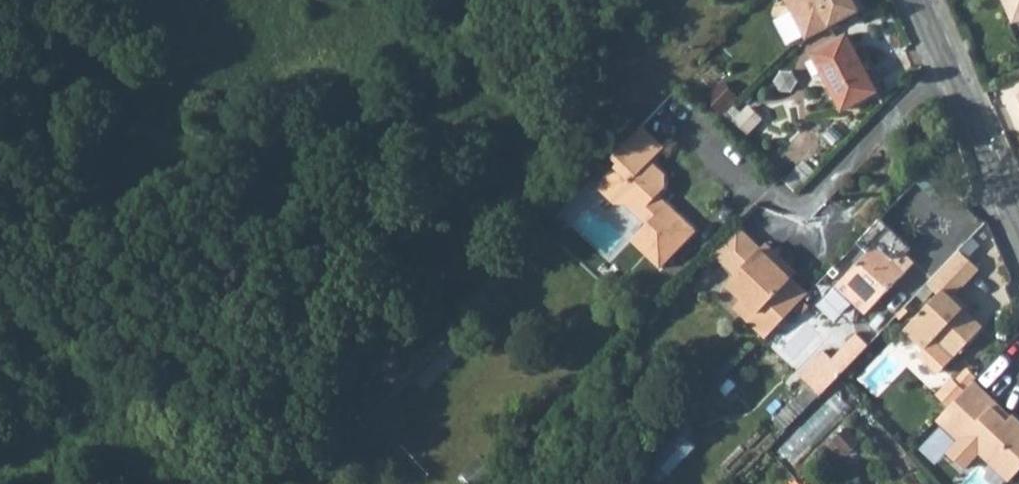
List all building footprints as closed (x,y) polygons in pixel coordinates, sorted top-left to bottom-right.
[(807,40),(866,10),(861,0),(787,0),(807,40)] [(1015,20),(1018,19),(1018,0),(1006,0),(1015,20)] [(849,36),(814,55),(844,111),(878,93),(849,36)] [(642,128),(612,159),(616,164),(594,188),(613,206),(624,205),(645,225),(631,242),(660,269),(694,233),(665,204),(659,210),(651,203),(657,196),(664,189),(665,177),(650,163),(662,148),(642,128)] [(805,164),(795,174),(805,184),(814,174),(805,164)] [(665,204),(657,196),(651,203),(659,210),(665,204)] [(729,289),(743,304),(758,318),(748,328),(767,346),(805,307),(789,290),(792,286),(784,278),(789,272),(767,251),(729,289)] [(878,253),(839,293),(851,305),(852,304),(867,318),(877,308),(878,309),(915,271),(902,258),(893,267),(878,253)] [(962,257),(929,291),(939,303),(907,336),(927,356),(937,346),(956,364),(983,335),(952,305),(980,276),(962,257)] [(789,272),(784,278),(792,286),(798,280),(789,272)] [(792,286),(789,290),(805,307),(809,302),(792,286)] [(743,304),(734,314),(748,328),(758,318),(743,304)] [(824,357),(800,381),(822,401),(839,383),(870,352),(858,341),(833,366),(824,357)] [(840,392),(784,446),(798,461),(854,407),(840,392)] [(929,435),(950,456),(938,468),(953,483),(970,467),(988,483),(1013,483),(1018,478),(1018,446),(1006,433),(999,439),(984,425),(989,420),(966,398),(929,435)] [(690,424),(646,465),(662,482),(706,441),(690,424)]
